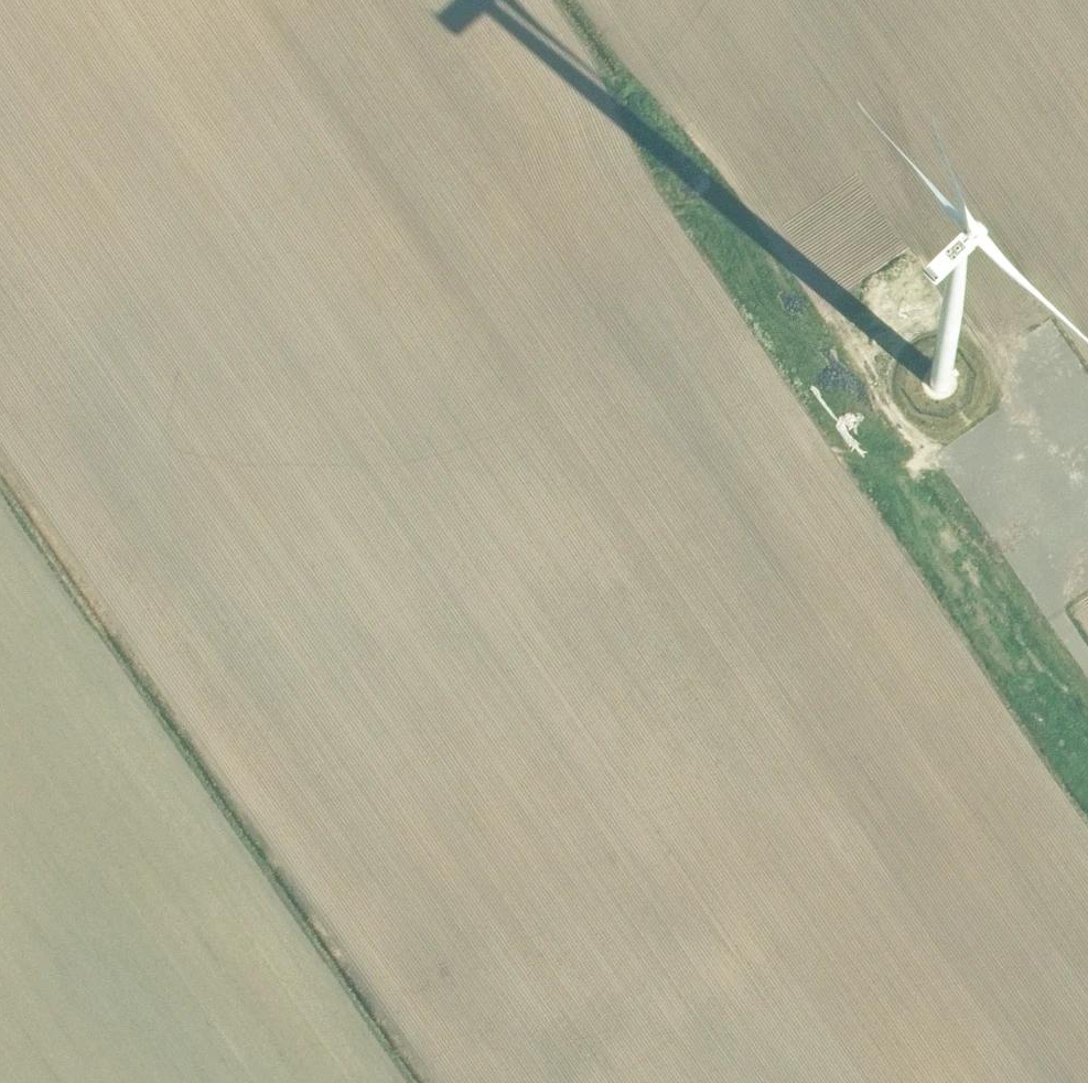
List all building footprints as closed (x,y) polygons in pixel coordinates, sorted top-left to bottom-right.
[(929,383),(929,384),(929,385),(929,387),(930,388),(930,389),(931,390),(932,391),(933,392),(934,393),(935,393),(936,394),(937,394),(939,394),(940,394),(941,394),(943,394),(944,393),(945,393),(946,392),(947,391),(948,390),(949,389),(949,388),(950,387),(950,385),(950,384),(950,383),(950,381),(949,380),(949,379),(948,378),(947,377),(946,376),(945,375),(944,374),(943,374),(941,374),(940,373),(939,373),(937,374),(936,374),(935,374),(934,375),(933,376),(932,377),(931,378),(930,379),(929,380),(929,381),(929,383)]
